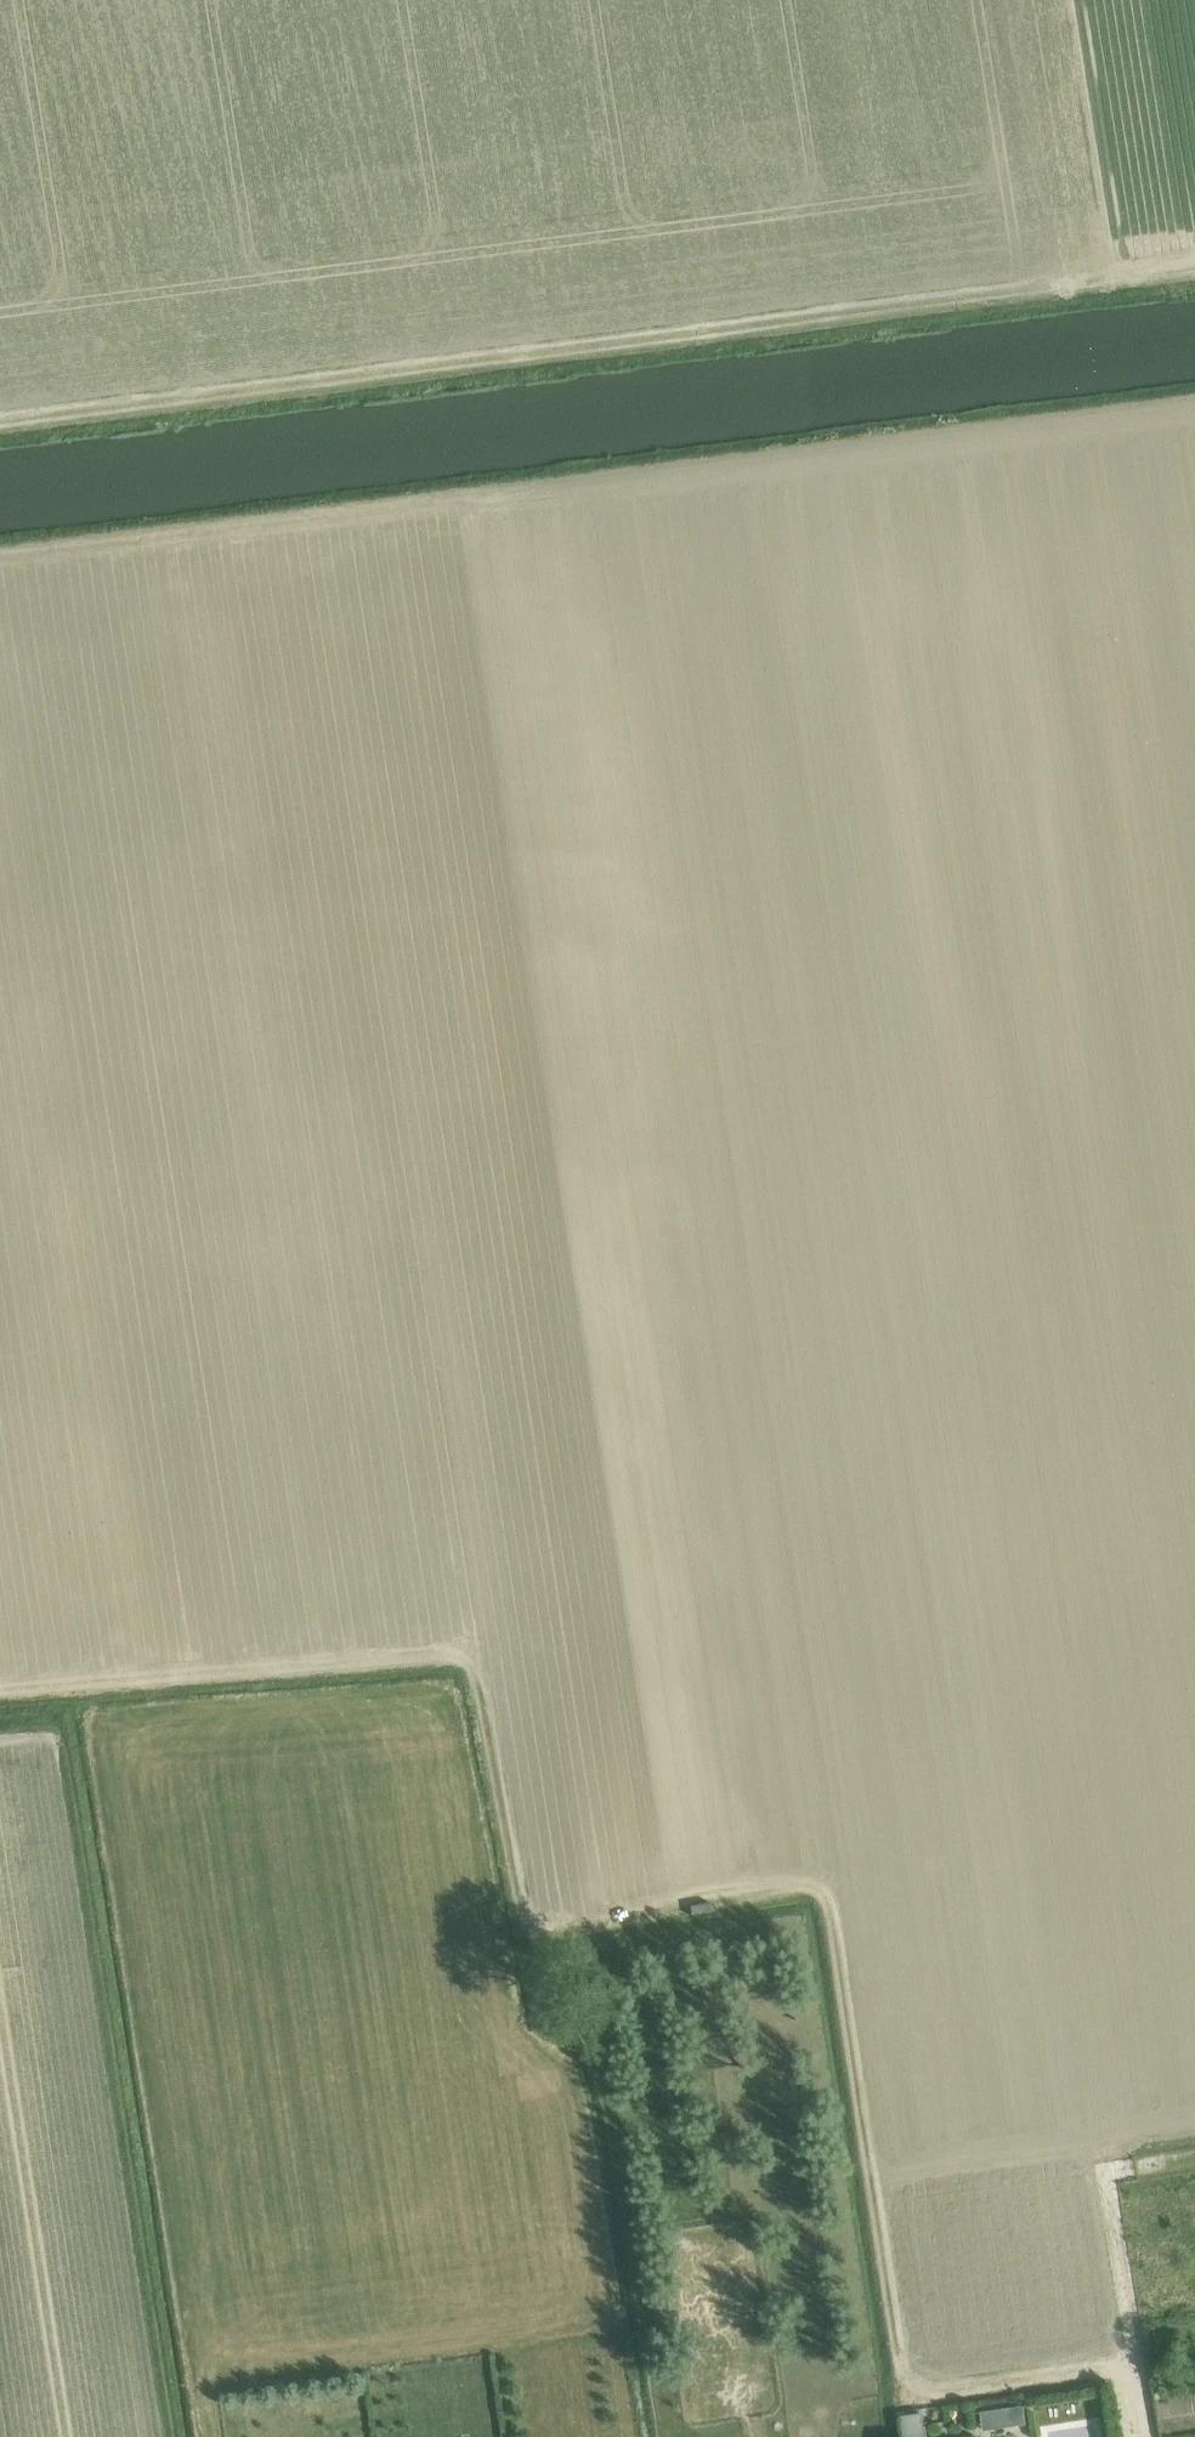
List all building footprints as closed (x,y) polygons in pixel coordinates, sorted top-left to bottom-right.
[(1040,2404),(1040,2434),(1080,2434),(1079,2403),(1040,2404)] [(1023,2406),(1001,2409),(1004,2427),(1025,2424),(1023,2406)] [(923,2413),(899,2416),(903,2436),(927,2436),(923,2413)]
